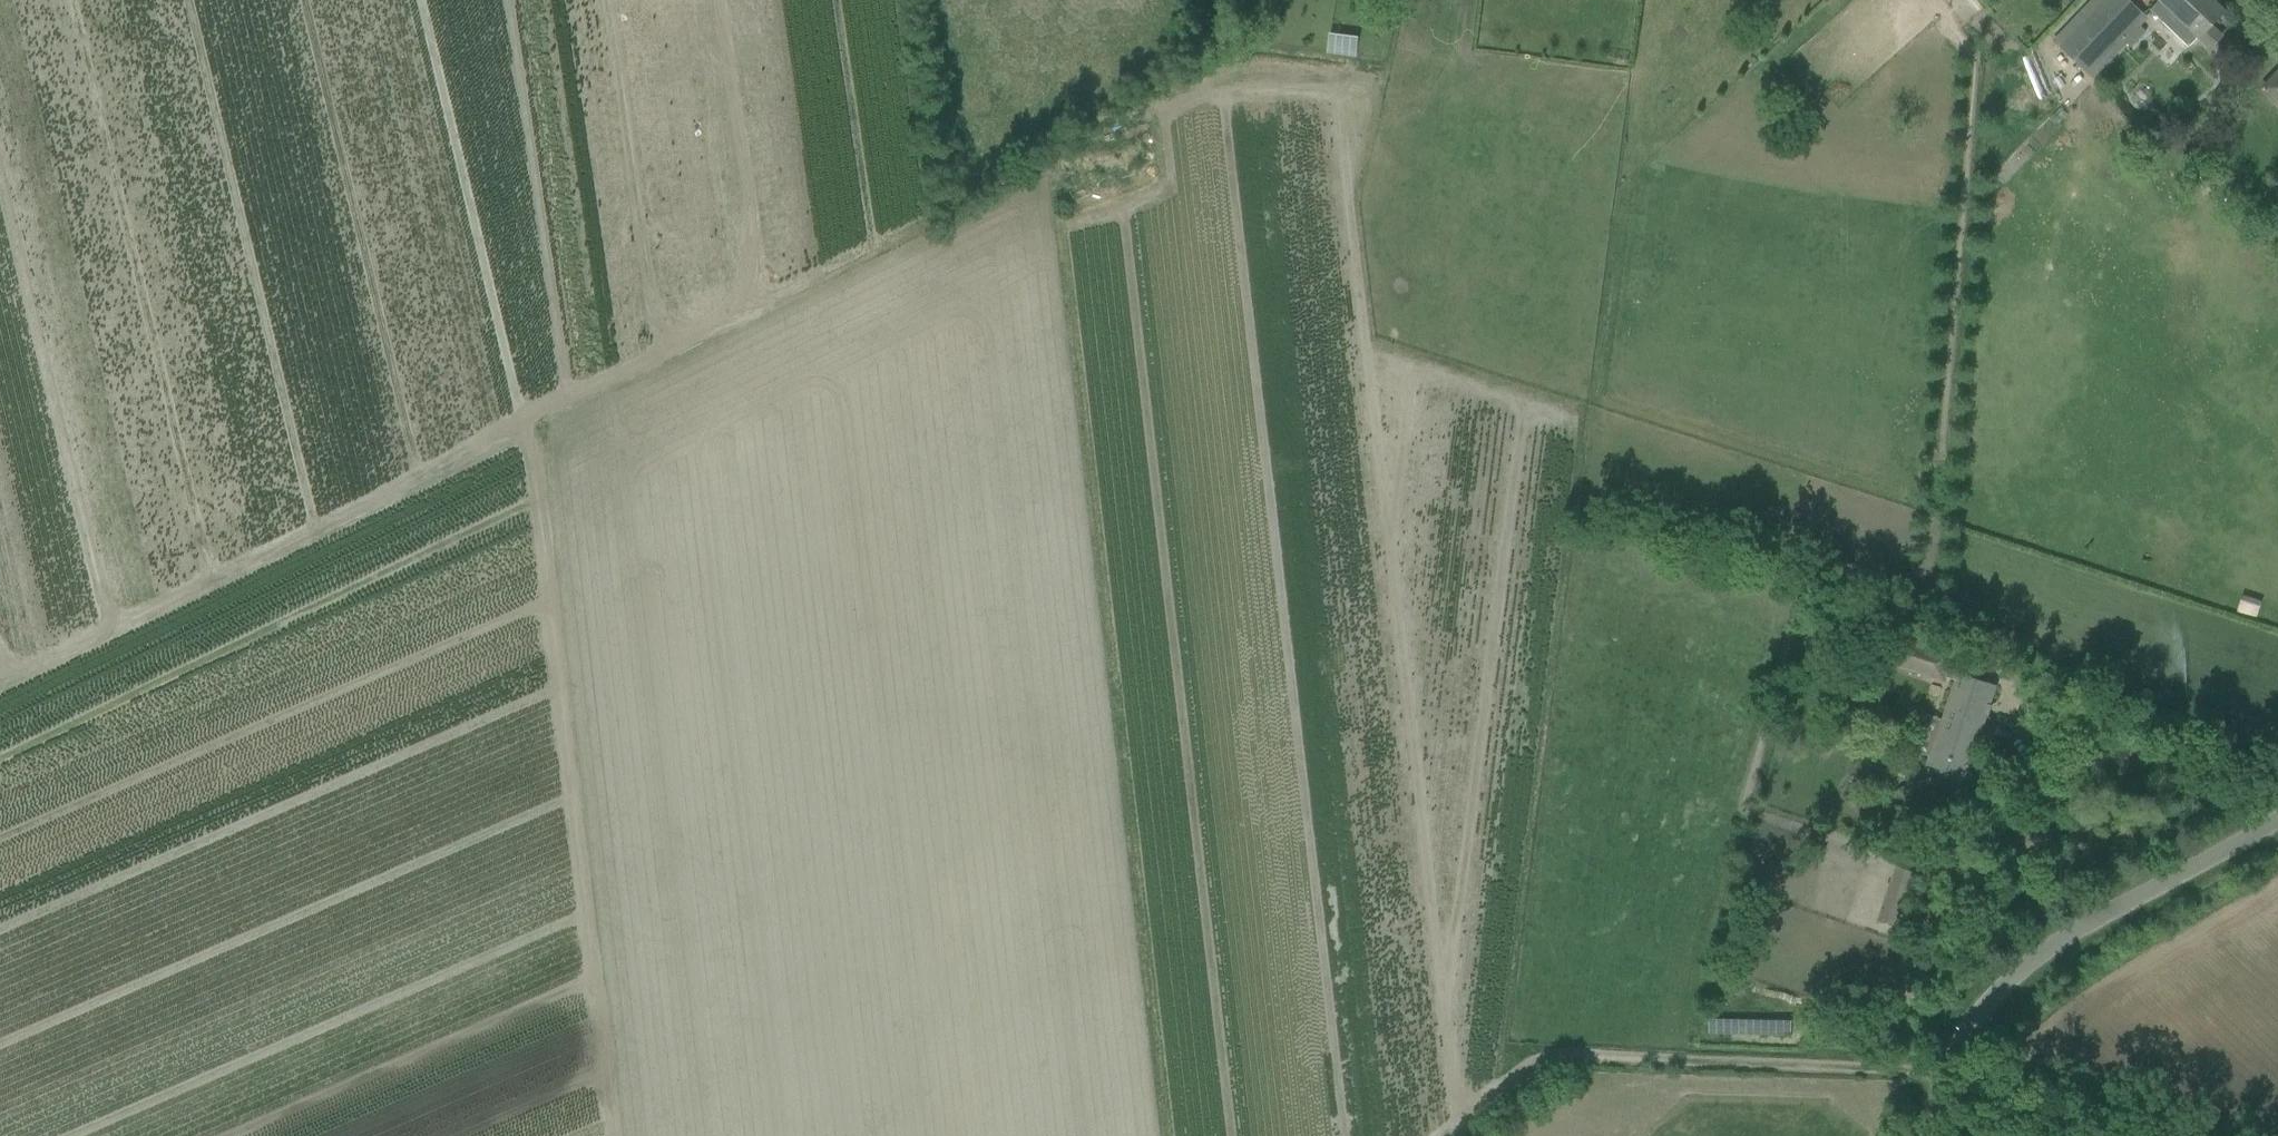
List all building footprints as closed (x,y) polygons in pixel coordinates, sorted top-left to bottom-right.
[(2061,48),(2088,73),(2143,15),(2128,0),(2107,0),(2061,48)] [(2150,8),(2189,46),(2198,37),(2210,49),(2222,36),(2211,26),(2224,13),(2211,0),(2210,0),(2208,2),(2205,0),(2158,0),(2150,8)] [(1328,33),(1327,53),(1357,54),(1358,35),(1328,33)] [(2277,109),(2277,74),(2261,88),(2277,109)] [(1888,663),(1944,682),(1946,677),(1949,666),(1955,650),(1899,631),(1888,663)] [(1955,680),(1926,765),(1966,778),(1996,686),(1959,674),(1960,669),(1949,666),(1946,677),(1955,680)] [(1913,875),(1895,869),(1878,922),(1895,928),(1913,875)]
